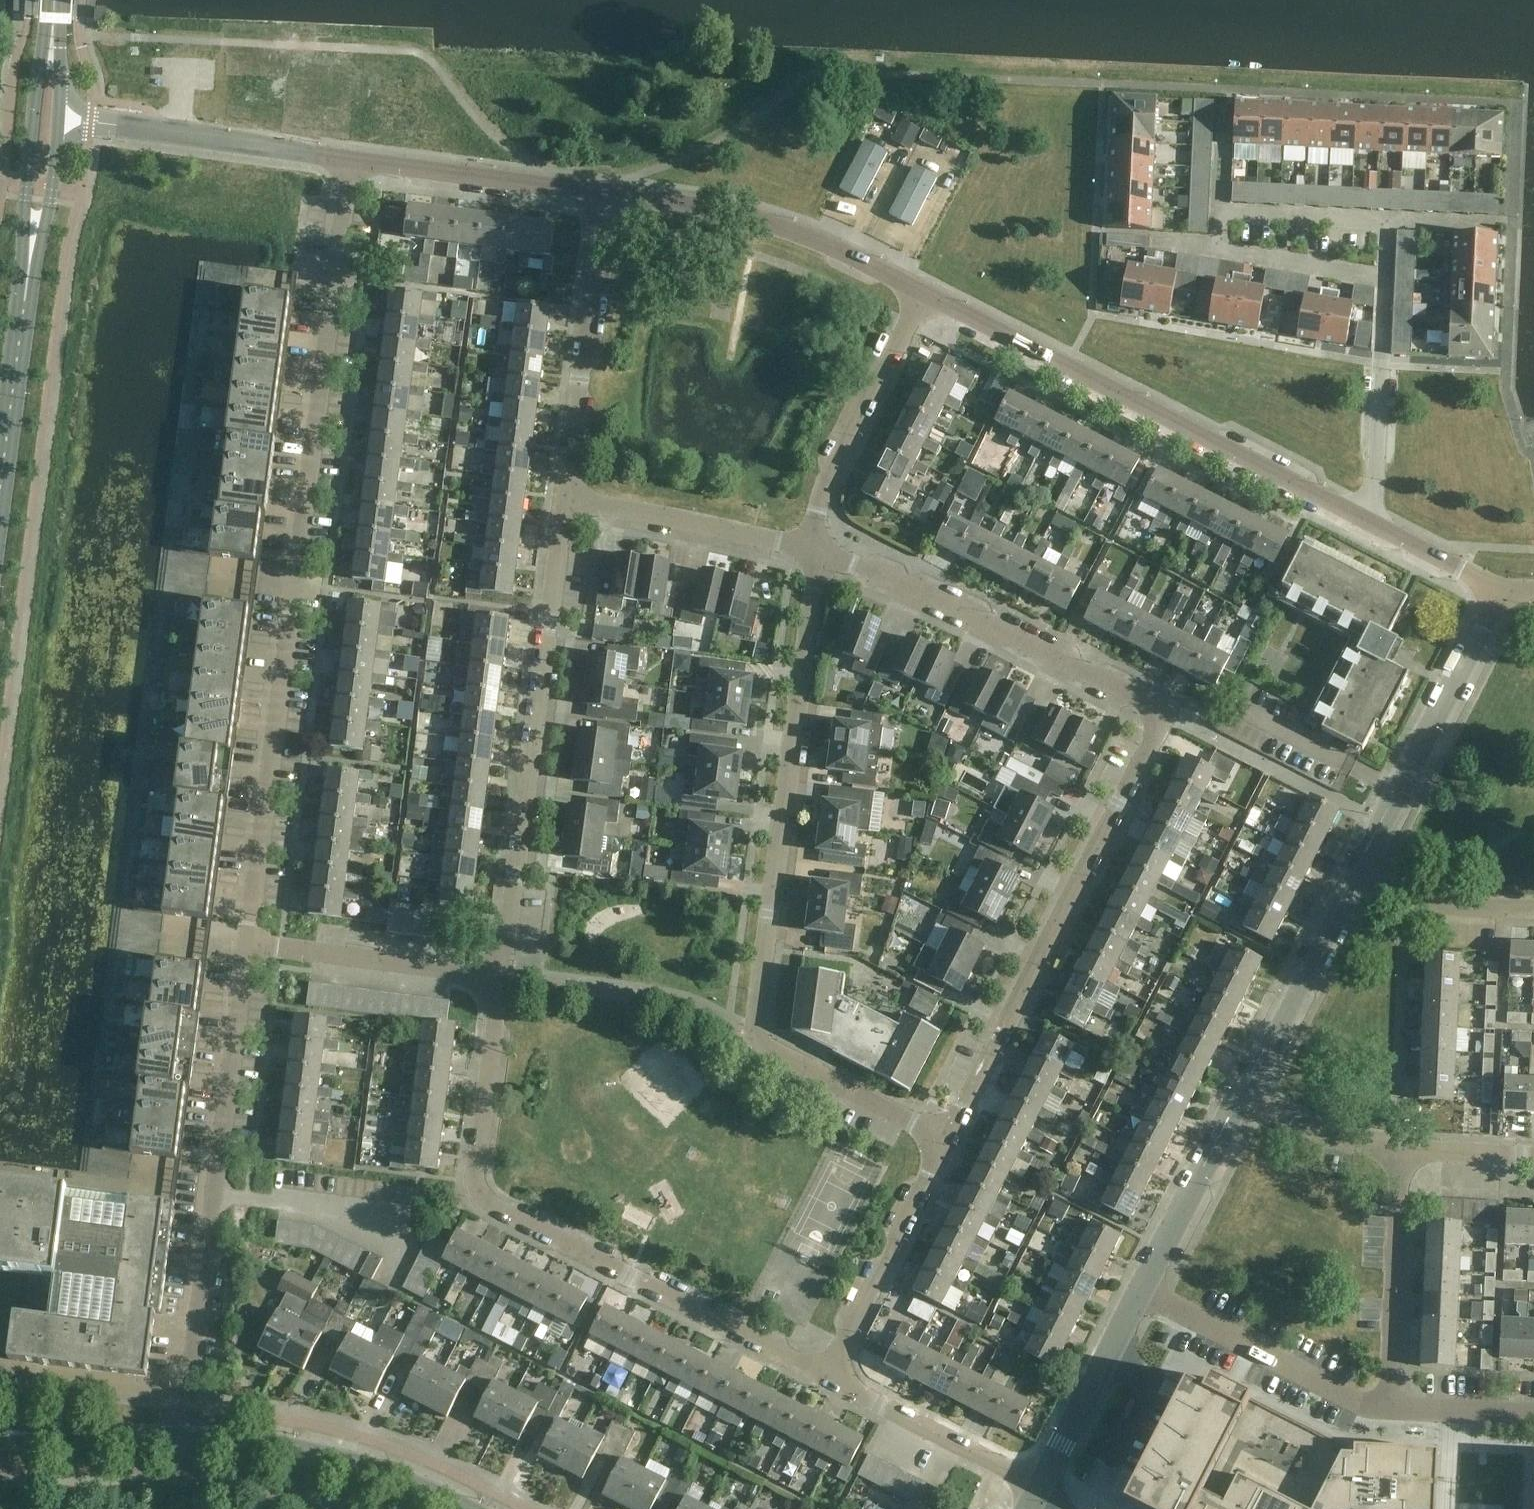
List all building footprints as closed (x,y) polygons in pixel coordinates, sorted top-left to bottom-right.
[(94,23),(104,23),(105,9),(94,9),(94,23)] [(1113,120),(1156,122),(1157,99),(1114,97),(1113,120)] [(1197,101),(1196,112),(1213,113),(1214,102),(1197,101)] [(1258,147),(1260,104),(1236,103),(1233,146),(1258,147)] [(1282,148),(1284,105),(1260,104),(1258,147),(1282,148)] [(1284,105),(1282,148),(1306,149),(1308,106),(1284,105)] [(873,116),(891,126),(897,115),(879,106),(873,116)] [(1308,106),(1306,149),(1330,150),(1332,108),(1308,106)] [(1354,152),(1356,109),(1332,108),(1330,150),(1354,152)] [(1356,109),(1354,152),(1378,153),(1380,110),(1356,109)] [(1402,154),(1404,111),(1380,110),(1378,153),(1402,154)] [(1426,155),(1428,112),(1404,111),(1402,154),(1426,155)] [(1428,112),(1426,155),(1450,156),(1452,113),(1428,112)] [(1450,156),(1475,158),(1477,115),(1452,113),(1450,156)] [(1477,115),(1475,158),(1501,159),(1503,116),(1477,115)] [(1156,122),(1113,120),(1112,142),(1155,144),(1156,122)] [(911,148),(920,131),(903,122),(894,139),(911,148)] [(1196,124),(1195,134),(1212,135),(1213,125),(1196,124)] [(943,139),(925,130),(920,140),(937,150),(943,139)] [(840,188),(862,199),(887,149),(865,138),(840,188)] [(1111,164),(1154,166),(1155,144),(1112,142),(1111,164)] [(1195,146),(1194,156),(1211,157),(1212,147),(1195,146)] [(937,174),(915,163),(889,213),(911,224),(937,174)] [(1153,187),(1154,166),(1111,164),(1110,185),(1153,187)] [(1194,168),(1193,177),(1210,178),(1211,168),(1194,168)] [(1152,209),(1153,187),(1110,185),(1109,207),(1152,209)] [(1247,187),(1246,204),(1256,204),(1257,187),(1247,187)] [(1271,188),(1270,205),(1280,205),(1281,188),(1271,188)] [(1193,189),(1192,199),(1209,200),(1210,190),(1193,189)] [(1295,189),(1294,206),(1304,207),(1305,190),(1295,189)] [(1319,190),(1318,207),(1328,208),(1329,191),(1319,190)] [(1343,191),(1342,208),(1352,209),(1353,192),(1343,191)] [(1367,193),(1366,210),(1376,210),(1377,193),(1367,193)] [(1391,194),(1390,211),(1400,211),(1401,194),(1391,194)] [(1415,195),(1414,212),(1424,212),(1425,195),(1415,195)] [(1439,196),(1438,213),(1448,213),(1449,197),(1439,196)] [(1464,197),(1463,214),(1473,215),(1474,198),(1464,197)] [(1489,198),(1488,215),(1498,216),(1499,199),(1489,198)] [(434,209),(410,206),(404,252),(405,252),(407,238),(426,241),(424,255),(434,256),(436,242),(430,241),(434,209)] [(1152,209),(1109,207),(1108,229),(1150,231),(1152,209)] [(458,212),(434,209),(430,241),(436,242),(449,244),(448,258),(457,259),(459,245),(454,244),(458,212)] [(1191,220),(1208,221),(1209,211),(1192,211),(1191,220)] [(478,248),(482,215),(458,212),(454,244),(459,245),(473,247),(471,261),(482,262),(483,248),(478,248)] [(506,219),(482,215),(478,248),(483,248),(497,250),(495,264),(505,265),(507,251),(502,251),(506,219)] [(526,254),(530,222),(506,219),(502,251),(507,251),(521,253),(519,267),(529,268),(531,254),(526,254)] [(555,225),(530,222),(526,254),(531,254),(545,256),(543,270),(552,271),(554,256),(551,256),(555,225)] [(1453,259),(1496,261),(1497,236),(1455,234),(1453,259)] [(1126,237),(1107,236),(1107,247),(1126,248),(1126,237)] [(1397,247),(1396,257),(1413,258),(1413,248),(1397,247)] [(1192,257),(1188,276),(1205,279),(1208,260),(1192,257)] [(1145,312),(1154,260),(1145,259),(1143,268),(1128,265),(1121,308),(1145,312)] [(1452,283),(1495,285),(1496,261),(1453,259),(1452,283)] [(1154,260),(1145,312),(1169,316),(1177,274),(1162,271),(1163,262),(1154,260)] [(429,269),(404,266),(402,281),(427,285),(429,269)] [(1395,271),(1395,281),(1412,281),(1412,272),(1395,271)] [(1280,272),(1277,291),(1293,294),(1296,275),(1280,272)] [(1233,327),(1242,276),(1233,274),(1232,284),(1216,281),(1209,323),(1233,327)] [(1242,276),(1233,327),(1258,332),(1265,289),(1250,287),(1252,277),(1242,276)] [(1451,307),(1494,309),(1495,285),(1452,283),(1451,307)] [(1367,288),(1363,307),(1374,309),(1375,289),(1367,288)] [(246,289),(242,315),(287,321),(290,296),(259,292),(259,291),(246,289)] [(1321,343),(1331,291),(1322,290),(1320,299),(1304,296),(1297,338),(1321,343)] [(1331,291),(1321,343),(1346,347),(1353,305),(1338,302),(1340,293),(1331,291)] [(420,321),(421,316),(422,302),(437,304),(438,294),(422,292),(422,296),(400,293),(391,292),(387,316),(420,321)] [(1394,295),(1394,305),(1411,305),(1411,296),(1394,295)] [(515,329),(548,333),(551,309),(504,302),(504,304),(518,306),(516,324),(501,322),(500,332),(515,334),(515,329)] [(1450,332),(1493,334),(1494,309),(1451,307),(1450,332)] [(287,321),(242,315),(239,338),(284,344),(287,321)] [(417,344),(418,339),(419,325),(434,327),(435,318),(421,316),(420,321),(387,316),(384,340),(417,344)] [(1393,320),(1393,330),(1410,331),(1410,321),(1393,320)] [(515,329),(515,334),(513,348),(498,346),(497,356),(511,358),(512,352),(545,357),(548,333),(515,329)] [(1493,334),(1450,332),(1449,358),(1491,360),(1493,334)] [(239,338),(236,362),(281,368),(284,344),(239,338)] [(414,368),(414,363),(416,349),(430,351),(432,341),(418,339),(417,344),(384,340),(381,364),(414,368)] [(1392,345),(1391,355),(1408,356),(1409,346),(1392,345)] [(512,352),(511,358),(510,372),(495,370),(494,380),(508,382),(509,376),(541,381),(545,357),(512,352)] [(947,401),(949,397),(956,384),(969,391),(978,372),(948,356),(940,370),(930,365),(919,387),(947,401)] [(281,368),(236,362),(233,386),(277,392),(281,368)] [(411,392),(411,387),(413,373),(427,375),(429,365),(414,363),(414,368),(381,364),(378,388),(411,392)] [(509,376),(508,382),(506,395),(492,394),(491,403),(505,405),(506,400),(538,404),(541,381),(509,376)] [(233,386),(230,410),(274,416),(277,392),(233,386)] [(411,392),(378,388),(375,412),(408,416),(408,411),(410,397),(424,399),(425,389),(411,387),(411,392)] [(936,423),(938,419),(945,406),(958,412),(962,404),(949,397),(947,401),(919,387),(908,408),(936,423)] [(448,416),(449,394),(430,393),(430,416),(448,416)] [(1017,433),(1032,404),(1010,393),(989,434),(990,435),(996,422),(1013,431),(1006,443),(1015,448),(1022,436),(1017,433)] [(506,400),(505,405),(503,419),(489,417),(488,428),(502,430),(503,424),(535,428),(538,404),(506,400)] [(1053,415),(1032,404),(1017,433),(1022,436),(1034,442),(1028,455),(1037,459),(1043,447),(1039,444),(1053,415)] [(286,406),(285,417),(306,420),(308,409),(286,406)] [(925,444),(927,440),(934,427),(947,434),(951,425),(938,419),(936,423),(908,408),(897,429),(925,444)] [(230,410),(226,434),(271,440),(274,416),(230,410)] [(408,416),(375,412),(372,436),(404,440),(405,435),(407,420),(437,424),(438,417),(422,415),(422,413),(408,411),(408,416)] [(1060,455),(1075,426),(1053,415),(1039,444),(1043,447),(1056,453),(1049,466),(1058,470),(1064,457),(1060,455)] [(503,424),(502,430),(500,443),(486,441),(484,451),(499,453),(500,448),(532,452),(535,428),(503,424)] [(1096,437),(1075,426),(1060,455),(1064,457),(1077,464),(1071,477),(1080,481),(1086,469),(1082,466),(1096,437)] [(914,465),(916,461),(923,448),(936,455),(940,447),(927,440),(925,444),(897,429),(886,451),(914,465)] [(276,441),(271,440),(226,434),(216,433),(213,457),(273,465),(276,441)] [(404,440),(372,436),(369,459),(401,464),(402,459),(403,445),(417,447),(419,437),(405,435),(404,440)] [(1118,448),(1096,437),(1082,466),(1086,469),(1098,475),(1103,477),(1118,448)] [(500,448),(499,453),(497,467),(483,465),(481,475),(496,477),(496,472),(529,476),(532,452),(500,448)] [(1140,459),(1118,448),(1103,477),(1098,475),(1092,488),(1101,492),(1107,479),(1120,486),(1113,499),(1122,503),(1129,489),(1126,487),(1140,459)] [(914,465),(886,451),(875,472),(903,487),(905,483),(910,474),(915,477),(917,473),(925,476),(929,468),(916,461),(914,465)] [(209,481),(265,488),(270,489),(273,465),(213,457),(209,481)] [(401,464),(369,459),(365,483),(397,488),(398,482),(400,469),(414,471),(414,470),(429,472),(430,463),(402,459),(401,464)] [(1166,509),(1181,481),(1159,469),(1138,510),(1139,511),(1145,499),(1162,508),(1155,520),(1164,525),(1171,512),(1166,509)] [(968,470),(963,480),(982,490),(987,479),(968,470)] [(496,472),(496,477),(494,491),(480,489),(478,499),(493,501),(493,496),(526,500),(529,476),(496,472)] [(863,494),(905,515),(892,508),(901,491),(914,498),(918,489),(905,483),(903,487),(875,472),(863,494)] [(206,505),(217,507),(262,512),(266,513),(270,489),(265,488),(209,481),(206,505)] [(1202,492),(1181,481),(1166,509),(1171,512),(1183,518),(1177,531),(1185,536),(1192,523),(1187,521),(1202,492)] [(397,488),(365,483),(362,507),(395,512),(395,507),(397,493),(411,495),(411,494),(424,496),(425,486),(398,482),(397,488)] [(1224,503),(1202,492),(1187,521),(1192,523),(1204,529),(1198,542),(1207,547),(1213,534),(1209,532),(1224,503)] [(1014,493),(1006,509),(1016,514),(1024,498),(1014,493)] [(490,519),(522,524),(526,500),(493,496),(493,501),(491,515),(467,511),(466,521),(489,524),(490,519)] [(973,527),(970,525),(957,518),(964,506),(954,501),(947,515),(951,517),(937,544),(959,556),(973,527)] [(1245,514),(1224,503),(1209,532),(1213,534),(1226,540),(1214,564),(1223,568),(1235,545),(1230,543),(1245,514)] [(217,507),(214,531),(258,537),(262,512),(217,507)] [(395,512),(362,507),(359,531),(391,535),(392,530),(394,516),(408,518),(409,508),(395,507),(395,512)] [(995,538),(991,536),(978,529),(985,517),(976,512),(970,525),(973,527),(959,556),(980,567),(995,538)] [(1056,514),(1048,529),(1066,538),(1073,523),(1056,514)] [(1266,524),(1245,514),(1230,543),(1235,545),(1247,551),(1236,573),(1243,577),(1247,568),(1249,569),(1256,556),(1252,554),(1266,524)] [(490,519),(489,524),(488,538),(473,536),(472,546),(486,548),(487,543),(519,548),(522,524),(490,519)] [(1017,549),(1012,547),(999,540),(1006,527),(998,523),(991,536),(995,538),(980,567),(1002,578),(1017,549)] [(1252,554),(1256,556),(1269,562),(1262,575),(1270,580),(1278,566),(1274,564),(1288,536),(1266,524),(1252,554)] [(391,535),(359,531),(356,555),(388,559),(389,554),(391,540),(420,544),(421,534),(392,530),(391,535)] [(255,561),(258,537),(214,531),(210,556),(224,558),(224,557),(255,561)] [(1038,560),(1033,558),(1021,551),(1028,539),(1019,534),(1012,547),(1017,549),(1002,578),(1023,589),(1038,560)] [(1386,582),(1305,540),(1305,542),(1282,587),(1372,633),(1322,730),(1363,751),(1375,726),(1381,729),(1409,675),(1383,662),(1393,644),(1387,641),(1407,600),(1383,587),(1386,582)] [(484,567),(516,571),(519,548),(487,543),(486,548),(484,563),(470,561),(454,559),(453,568),(483,572),(484,567)] [(1038,560),(1023,589),(1045,600),(1060,571),(1055,569),(1061,556),(1049,550),(1049,549),(1040,545),(1033,558),(1038,560)] [(1060,571),(1045,600),(1067,611),(1088,570),(1086,569),(1080,582),(1064,573),(1070,560),(1076,550),(1067,545),(1061,556),(1055,569),(1060,571)] [(388,559),(356,555),(353,580),(399,586),(400,584),(385,582),(387,564),(402,566),(403,556),(389,554),(388,559)] [(601,577),(597,607),(622,611),(623,599),(638,601),(645,560),(620,556),(616,580),(601,577)] [(669,564),(645,560),(638,601),(652,604),(650,615),(672,619),(677,589),(666,587),(669,564)] [(484,567),(483,572),(481,586),(467,584),(466,594),(481,596),(482,592),(513,596),(516,571),(484,567)] [(729,577),(704,571),(699,594),(688,592),(680,621),(702,626),(704,614),(719,618),(729,577)] [(1112,582),(1103,578),(1096,574),(1080,605),(1091,610),(1085,621),(1107,632),(1122,604),(1118,602),(1105,595),(1112,582)] [(729,577),(719,618),(733,621),(730,633),(751,638),(758,609),(747,606),(753,583),(729,577)] [(1107,632),(1129,643),(1143,615),(1139,613),(1146,600),(1124,589),(1118,602),(1122,604),(1107,632)] [(218,603),(218,602),(205,600),(201,625),(246,631),(249,607),(218,603)] [(1143,615),(1129,643),(1150,654),(1165,626),(1160,623),(1148,617),(1154,604),(1146,600),(1139,613),(1143,615)] [(350,603),(347,627),(379,632),(379,626),(381,613),(395,615),(397,605),(381,603),(380,607),(350,603)] [(1150,654),(1172,665),(1186,637),(1182,634),(1169,628),(1176,615),(1167,611),(1160,623),(1165,626),(1150,654)] [(474,639),(506,644),(509,619),(463,613),(463,615),(477,616),(475,635),(461,633),(460,643),(473,645),(474,639)] [(848,625),(843,639),(847,641),(843,654),(857,659),(853,671),(873,678),(884,650),(873,646),(881,624),(857,615),(853,627),(848,625)] [(1208,648),(1203,645),(1190,639),(1197,626),(1188,622),(1182,634),(1186,637),(1172,665),(1193,676),(1208,648)] [(201,625),(198,649),(243,655),(246,631),(201,625)] [(376,655),(376,650),(378,636),(392,638),(394,628),(379,626),(379,632),(347,627),(343,651),(376,655)] [(1208,648),(1193,676),(1215,687),(1224,670),(1235,676),(1251,644),(1240,638),(1239,640),(1213,627),(1203,645),(1208,648)] [(618,630),(617,642),(630,644),(632,632),(618,630)] [(1338,631),(1333,641),(1349,649),(1354,639),(1338,631)] [(657,638),(656,648),(670,650),(672,640),(657,638)] [(916,682),(932,648),(909,638),(900,657),(890,653),(878,677),(898,686),(903,676),(916,682)] [(503,667),(506,644),(474,639),(473,645),(472,659),(458,657),(457,667),(470,668),(471,663),(503,667)] [(587,680),(624,685),(626,670),(638,672),(641,650),(614,647),(612,658),(591,655),(587,680)] [(955,659),(932,648),(916,682),(930,688),(925,699),(944,708),(956,683),(946,678),(955,659)] [(240,679),(243,655),(198,649),(195,673),(240,679)] [(343,651),(340,675),(373,679),(373,674),(375,660),(389,662),(391,652),(376,650),(376,655),(343,651)] [(1324,657),(1319,667),(1336,675),(1341,664),(1324,657)] [(709,697),(750,702),(753,677),(730,674),(731,663),(701,659),(699,681),(711,682),(709,697)] [(500,691),(503,667),(471,663),(470,668),(468,682),(454,681),(453,691),(467,692),(468,687),(500,691)] [(974,709),(987,716),(1004,683),(982,672),(972,691),(962,686),(949,710),(968,720),(974,709)] [(195,673),(192,697),(237,703),(240,679),(195,673)] [(369,703),(370,698),(372,684),(386,686),(387,676),(373,674),(373,679),(340,675),(337,699),(369,703)] [(622,699),(624,685),(587,680),(584,705),(606,708),(604,719),(636,723),(639,702),(622,699)] [(1026,695),(1004,683),(987,716),(1000,723),(994,733),(1014,744),(1026,719),(1016,714),(1026,695)] [(1306,695),(1322,702),(1327,692),(1310,685),(1306,695)] [(497,715),(500,691),(468,687),(467,692),(465,706),(451,704),(450,714),(464,716),(465,711),(497,715)] [(192,697),(189,721),(233,727),(237,703),(192,697)] [(723,724),(747,727),(750,702),(709,697),(707,711),(695,709),(692,731),(721,735),(723,724)] [(337,699),(334,722),(366,727),(367,721),(369,708),(383,710),(384,700),(370,698),(369,703),(337,699)] [(406,702),(404,719),(412,720),(414,703),(406,702)] [(1052,761),(1056,752),(1073,720),(1051,708),(1041,727),(1031,722),(1020,744),(1052,761)] [(494,739),(497,715),(465,711),(464,716),(462,730),(448,728),(447,738),(461,740),(461,735),(494,739)] [(835,721),(831,746),(880,752),(883,727),(881,727),(882,716),(857,713),(856,724),(835,721)] [(1096,731),(1073,720),(1056,752),(1079,764),(1096,731)] [(230,751),(233,727),(189,721),(185,745),(230,751)] [(381,723),(367,721),(366,727),(334,722),(330,747),(377,753),(377,752),(363,750),(366,732),(380,733),(381,723)] [(580,731),(577,756),(626,763),(626,762),(630,727),(603,723),(602,734),(580,731)] [(491,763),(494,739),(461,735),(461,740),(459,753),(445,752),(444,762),(458,764),(458,759),(491,763)] [(698,773),(740,778),(743,753),(719,750),(721,739),(691,735),(688,757),(700,758),(698,773)] [(638,755),(656,754),(655,739),(637,740),(638,755)] [(179,769),(227,775),(232,776),(235,751),(230,751),(185,745),(182,744),(179,769)] [(875,788),(880,752),(831,746),(828,771),(849,773),(848,785),(875,788)] [(380,754),(363,752),(362,760),(379,762),(380,754)] [(1204,794),(1206,790),(1213,778),(1225,784),(1235,765),(1214,754),(1207,768),(1187,758),(1176,780),(1204,794)] [(593,795),(621,799),(624,777),(629,776),(631,763),(626,762),(626,763),(577,756),(574,781),(595,784),(593,795)] [(488,787),(491,763),(458,759),(458,764),(456,778),(442,776),(441,786),(455,788),(456,783),(488,787)] [(1002,761),(995,780),(1011,786),(1018,766),(1002,761)] [(224,799),(229,800),(232,776),(227,775),(179,769),(176,793),(179,793),(224,799)] [(328,770),(325,795),(357,799),(357,794),(359,780),(373,782),(375,772),(359,770),(359,775),(328,770)] [(713,800),(736,803),(740,778),(698,773),(696,787),(684,785),(681,807),(711,811),(713,800)] [(1049,792),(1061,798),(1066,787),(1044,776),(1039,786),(1017,775),(1010,789),(1006,786),(994,809),(1009,817),(1010,817),(1042,834),(1054,811),(1042,805),(1049,792)] [(1176,780),(1165,801),(1193,816),(1195,812),(1202,799),(1214,805),(1219,797),(1206,790),(1204,794),(1176,780)] [(485,811),(488,787),(456,783),(455,788),(453,802),(439,800),(438,810),(452,812),(452,807),(485,811)] [(869,832),(874,792),(847,789),(845,804),(823,801),(820,826),(857,831),(869,832)] [(179,793),(176,818),(221,824),(224,799),(179,793)] [(354,823),(354,818),(356,804),(370,806),(372,796),(357,794),(357,799),(325,795),(322,819),(354,823)] [(1299,819),(1328,834),(1339,812),(1310,797),(1301,816),(1288,809),(1284,818),(1296,824),(1299,819)] [(567,832),(603,837),(605,823),(617,825),(620,803),(593,799),(591,810),(570,807),(567,832)] [(1182,837),(1184,833),(1191,820),(1203,827),(1208,818),(1195,812),(1193,816),(1165,801),(1154,822),(1182,837)] [(481,835),(485,811),(452,807),(452,812),(450,826),(436,824),(434,834),(448,835),(449,831),(481,835)] [(688,849),(729,854),(733,829),(709,826),(711,815),(681,811),(678,833),(690,834),(688,849)] [(1012,846),(1031,856),(1042,834),(1010,817),(1009,817),(1003,830),(988,822),(978,841),(1007,856),(1012,846)] [(217,847),(221,824),(176,818),(173,842),(217,847)] [(322,819),(318,843),(350,847),(351,841),(353,828),(367,830),(369,820),(354,818),(354,823),(322,819)] [(1288,841),(1316,855),(1328,834),(1299,819),(1296,824),(1290,837),(1277,831),(1273,839),(1285,846),(1288,841)] [(1154,822),(1143,844),(1171,859),(1173,854),(1180,841),(1193,848),(1197,840),(1184,833),(1182,837),(1154,822)] [(838,854),(837,865),(864,868),(867,847),(855,845),(857,831),(820,826),(817,851),(838,854)] [(478,859),(481,835),(449,831),(448,835),(447,849),(433,847),(431,857),(445,859),(446,855),(478,859)] [(567,832),(563,857),(585,860),(583,871),(610,875),(613,854),(615,855),(619,852),(620,842),(603,839),(603,837),(567,832)] [(405,835),(402,852),(415,854),(417,836),(405,835)] [(347,871),(348,866),(350,852),(364,854),(365,843),(351,841),(350,847),(318,843),(315,866),(347,871)] [(1277,862),(1305,877),(1316,855),(1288,841),(1285,846),(1279,859),(1266,852),(1262,861),(1274,867),(1277,862)] [(173,842),(169,865),(214,871),(217,847),(173,842)] [(1160,880),(1162,876),(1169,863),(1182,870),(1186,861),(1173,854),(1171,859),(1143,844),(1132,865),(1160,880)] [(981,872),(974,885),(1007,902),(1019,880),(1000,870),(1005,860),(980,847),(970,867),(981,872)] [(686,863),(674,861),(671,883),(701,887),(702,876),(726,879),(729,854),(688,849),(686,863)] [(475,883),(478,859),(446,855),(445,859),(444,873),(430,871),(428,881),(442,883),(443,879),(475,883)] [(1266,884),(1294,899),(1305,877),(1277,862),(1274,867),(1268,880),(1255,873),(1251,882),(1263,888),(1266,884)] [(169,865),(166,889),(211,895),(214,871),(169,865)] [(1132,865),(1121,887),(1149,901),(1151,897),(1158,884),(1171,891),(1175,882),(1162,876),(1160,880),(1132,865)] [(315,866),(312,890),(344,894),(345,889),(347,875),(361,877),(362,868),(348,866),(347,871),(315,866)] [(809,906),(846,911),(848,896),(860,898),(863,876),(836,873),(834,884),(813,881),(809,906)] [(399,877),(396,900),(406,902),(409,879),(399,877)] [(472,907),(475,883),(443,879),(442,883),(440,898),(426,896),(425,905),(441,907),(441,903),(472,907)] [(1266,884),(1263,888),(1257,901),(1244,895),(1240,903),(1253,910),(1255,905),(1283,920),(1294,899),(1266,884)] [(958,890),(947,912),(972,924),(977,914),(996,924),(1007,902),(974,885),(969,896),(958,890)] [(1149,901),(1121,887),(1110,908),(1138,923),(1140,918),(1147,906),(1160,912),(1164,904),(1151,897),(1149,901)] [(208,919),(211,895),(166,889),(163,915),(176,916),(176,915),(208,919)] [(312,890),(309,915),(355,921),(356,920),(341,918),(343,899),(358,901),(359,891),(345,889),(344,894),(312,890)] [(918,901),(905,930),(934,943),(946,914),(918,901)] [(1255,905),(1253,910),(1246,923),(1233,916),(1229,925),(1243,932),(1244,928),(1272,942),(1283,920),(1255,905)] [(806,931),(827,933),(825,949),(852,952),(856,927),(844,925),(846,911),(809,906),(806,931)] [(389,907),(387,925),(386,932),(398,933),(401,909),(389,907)] [(1110,908),(1099,929),(1127,944),(1129,940),(1136,927),(1149,934),(1153,925),(1140,918),(1138,923),(1110,908)] [(410,935),(413,911),(401,909),(398,933),(410,935)] [(410,935),(421,937),(425,912),(413,911),(410,935)] [(433,939),(437,914),(425,912),(421,937),(433,939)] [(433,939),(445,940),(449,916),(437,914),(433,939)] [(445,940),(456,942),(457,942),(461,918),(449,916),(445,940)] [(972,970),(984,948),(965,938),(970,928),(948,917),(942,927),(951,931),(939,953),(972,970)] [(1116,965),(1118,961),(1125,948),(1138,955),(1142,946),(1129,940),(1127,944),(1099,929),(1088,951),(1116,965)] [(1223,968),(1251,983),(1262,961),(1221,940),(1220,941),(1233,947),(1225,964),(1212,957),(1207,966),(1220,973),(1223,968)] [(1510,960),(1509,979),(1533,980),(1533,945),(1511,944),(1510,960)] [(1193,959),(1198,951),(1188,945),(1183,953),(1193,959)] [(1088,951),(1077,972),(1105,987),(1107,982),(1114,970),(1138,982),(1142,973),(1118,961),(1116,965),(1088,951)] [(942,983),(961,992),(972,970),(939,953),(928,975),(920,971),(914,981),(937,993),(942,983)] [(1156,954),(1147,972),(1157,978),(1167,959),(1156,954)] [(1460,981),(1461,957),(1426,955),(1425,980),(1460,981)] [(157,958),(154,984),(199,990),(202,965),(170,961),(171,960),(157,958)] [(1487,982),(1498,982),(1499,963),(1488,963),(1487,982)] [(1240,1004),(1251,983),(1223,968),(1220,973),(1214,985),(1201,978),(1196,987),(1209,994),(1212,990),(1240,1004)] [(839,1043),(833,1054),(909,1093),(940,1033),(905,1016),(899,1027),(842,998),(845,976),(801,970),(792,1033),(830,1038),(839,1043)] [(1077,972),(1066,994),(1094,1008),(1096,1004),(1103,991),(1116,998),(1120,989),(1107,982),(1105,987),(1077,972)] [(1459,1005),(1460,981),(1425,980),(1424,1004),(1459,1005)] [(318,1008),(322,984),(310,983),(307,1007),(318,1008)] [(154,984),(151,1008),(195,1014),(199,990),(154,984)] [(330,1010),(333,986),(322,984),(318,1008),(330,1010)] [(342,1011),(345,987),(333,986),(330,1010),(342,1011)] [(345,987),(342,1011),(353,1013),(356,989),(345,987)] [(1497,1006),(1497,987),(1487,987),(1486,1006),(1497,1006)] [(353,1013),(365,1014),(368,990),(356,989),(353,1013)] [(930,1018),(940,1000),(919,989),(909,1008),(930,1018)] [(380,992),(368,990),(365,1014),(376,1016),(380,992)] [(1201,1011),(1229,1026),(1240,1004),(1212,990),(1209,994),(1203,1007),(1190,1000),(1186,1009),(1198,1015),(1201,1011)] [(376,1016),(388,1017),(391,993),(380,992),(376,1016)] [(403,995),(391,993),(388,1017),(400,1019),(403,995)] [(1094,1008),(1066,994),(1054,1015),(1096,1037),(1096,1036),(1083,1029),(1092,1012),(1105,1019),(1109,1010),(1096,1004),(1094,1008)] [(400,1019),(411,1020),(414,996),(403,995),(400,1019)] [(426,998),(414,996),(411,1020),(423,1022),(426,998)] [(438,999),(426,998),(423,1022),(435,1023),(438,999)] [(438,999),(435,1023),(447,1025),(450,1001),(438,999)] [(1459,1005),(1424,1004),(1423,1028),(1458,1029),(1459,1005)] [(200,1015),(195,1014),(151,1008),(147,1007),(144,1032),(197,1039),(200,1015)] [(1218,1047),(1229,1026),(1201,1011),(1198,1015),(1192,1028),(1179,1021),(1175,1030),(1187,1037),(1190,1032),(1218,1047)] [(1495,1030),(1496,1011),(1486,1011),(1485,1030),(1495,1030)] [(1508,1013),(1507,1023),(1526,1024),(1527,1014),(1508,1013)] [(324,1045),(325,1040),(327,1026),(341,1028),(343,1019),(327,1017),(326,1021),(296,1017),(292,1041),(324,1045)] [(447,1025),(435,1023),(423,1022),(421,1041),(407,1039),(406,1049),(420,1051),(421,1046),(453,1050),(456,1026),(447,1025)] [(1458,1029),(1423,1028),(1422,1051),(1457,1053),(1458,1029)] [(141,1056),(189,1062),(194,1063),(197,1039),(144,1032),(141,1056)] [(1164,1051),(1176,1058),(1179,1054),(1207,1069),(1218,1047),(1190,1032),(1187,1037),(1181,1049),(1168,1043),(1164,1051)] [(1531,1033),(1512,1032),(1512,1042),(1531,1043),(1531,1033)] [(1063,1070),(1065,1066),(1072,1053),(1084,1060),(1089,1051),(1075,1044),(1073,1048),(1045,1033),(1034,1055),(1063,1070)] [(1494,1054),(1495,1035),(1485,1035),(1484,1054),(1494,1054)] [(324,1051),(338,1052),(350,1054),(352,1044),(339,1043),(340,1042),(325,1040),(324,1045),(292,1041),(289,1065),(321,1069),(322,1064),(324,1051)] [(450,1074),(453,1050),(421,1046),(420,1051),(418,1065),(404,1063),(402,1073),(417,1075),(417,1070),(450,1074)] [(1455,1077),(1457,1053),(1422,1051),(1420,1075),(1455,1077)] [(1196,1090),(1207,1069),(1179,1054),(1176,1058),(1170,1070),(1157,1064),(1152,1073),(1165,1079),(1167,1075),(1196,1090)] [(1052,1091),(1054,1087),(1060,1075),(1073,1081),(1078,1072),(1065,1066),(1063,1070),(1034,1055),(1023,1076),(1052,1091)] [(194,1063),(189,1062),(141,1056),(138,1080),(141,1080),(186,1086),(191,1087),(194,1063)] [(1483,1078),(1493,1079),(1494,1059),(1484,1058),(1483,1078)] [(321,1069),(289,1065),(286,1089),(318,1093),(319,1088),(321,1074),(335,1076),(336,1066),(322,1064),(321,1069)] [(1100,1064),(1096,1078),(1108,1082),(1112,1067),(1100,1064)] [(447,1098),(450,1074),(417,1070),(417,1075),(415,1089),(401,1087),(400,1097),(414,1099),(415,1094),(447,1098)] [(1185,1111),(1196,1090),(1167,1075),(1165,1079),(1159,1092),(1146,1085),(1141,1094),(1154,1101),(1156,1097),(1185,1111)] [(1420,1075),(1419,1100),(1454,1101),(1455,1077),(1420,1075)] [(1041,1113),(1043,1108),(1050,1096),(1062,1103),(1067,1094),(1054,1087),(1052,1091),(1023,1076),(1012,1098),(1041,1113)] [(1527,1114),(1529,1079),(1505,1078),(1503,1113),(1527,1114)] [(1460,1094),(1478,1096),(1479,1081),(1461,1079),(1460,1094)] [(141,1080),(138,1105),(183,1111),(186,1086),(141,1080)] [(1482,1083),(1481,1103),(1491,1104),(1493,1084),(1482,1083)] [(318,1093),(286,1089),(283,1113),(315,1117),(316,1112),(318,1098),(341,1101),(342,1092),(333,1091),(333,1090),(319,1088),(318,1093)] [(444,1122),(447,1098),(415,1094),(414,1099),(412,1113),(398,1111),(397,1120),(411,1122),(411,1118),(444,1122)] [(1174,1133),(1185,1111),(1156,1097),(1154,1101),(1148,1113),(1135,1107),(1131,1116),(1143,1122),(1146,1118),(1174,1133)] [(1041,1113),(1012,1098),(1001,1119),(1030,1134),(1032,1130),(1038,1118),(1052,1124),(1050,1128),(1067,1137),(1073,1125),(1056,1116),(1056,1115),(1043,1108),(1041,1113)] [(138,1105),(135,1128),(180,1134),(183,1111),(138,1105)] [(1080,1111),(1073,1124),(1082,1128),(1089,1115),(1080,1111)] [(312,1141),(313,1136),(314,1122),(329,1123),(330,1114),(316,1112),(315,1117),(283,1113),(280,1136),(312,1141)] [(440,1146),(444,1122),(411,1118),(411,1122),(409,1136),(395,1135),(393,1144),(408,1146),(408,1142),(440,1146)] [(1163,1154),(1174,1133),(1146,1118),(1143,1122),(1137,1135),(1124,1128),(1119,1137),(1132,1144),(1134,1139),(1163,1154)] [(1030,1134),(1001,1119),(990,1140),(1019,1155),(1021,1151),(1028,1139),(1041,1146),(1045,1136),(1032,1130),(1030,1134)] [(176,1159),(180,1134),(135,1128),(131,1154),(145,1156),(145,1155),(176,1159)] [(277,1161),(309,1165),(311,1145),(325,1147),(327,1137),(313,1136),(312,1141),(280,1136),(277,1161)] [(1152,1176),(1163,1154),(1134,1139),(1132,1144),(1126,1156),(1113,1149),(1109,1158),(1121,1165),(1123,1161),(1152,1176)] [(990,1140),(979,1162),(1008,1177),(1010,1173),(1017,1160),(1037,1171),(1042,1162),(1021,1151),(1019,1155),(990,1140)] [(437,1170),(440,1146),(408,1142),(408,1146),(406,1161),(392,1159),(390,1169),(405,1170),(406,1166),(437,1170)] [(1141,1197),(1152,1176),(1123,1161),(1121,1165),(1115,1178),(1102,1171),(1098,1180),(1111,1186),(1113,1182),(1141,1197)] [(997,1198),(999,1194),(1006,1181),(1018,1188),(1023,1179),(1010,1173),(1008,1177),(979,1162),(968,1183),(997,1198)] [(1113,1182),(1111,1186),(1104,1199),(1091,1192),(1087,1202),(1100,1209),(1102,1205),(1130,1219),(1141,1197),(1113,1182)] [(135,1377),(147,1378),(156,1314),(161,1314),(175,1205),(0,1183),(0,1272),(19,1274),(55,1279),(52,1302),(50,1319),(15,1315),(9,1360),(135,1377)] [(986,1219),(988,1215),(995,1203),(1007,1209),(1012,1200),(999,1194),(997,1198),(968,1183),(957,1204),(986,1219)] [(1439,1199),(1438,1222),(1450,1223),(1451,1199),(1439,1199)] [(1463,1200),(1451,1199),(1450,1223),(1462,1224),(1463,1200)] [(1475,1200),(1463,1200),(1462,1224),(1462,1225),(1474,1225),(1475,1200)] [(1487,1201),(1475,1200),(1474,1225),(1486,1226),(1487,1201)] [(1499,1202),(1487,1201),(1486,1226),(1498,1226),(1499,1202)] [(986,1219),(957,1204),(946,1226),(976,1241),(978,1237),(984,1224),(997,1231),(1001,1222),(988,1215),(986,1219)] [(1505,1246),(1529,1247),(1531,1212),(1506,1211),(1505,1246)] [(1080,1245),(1109,1260),(1120,1238),(1079,1216),(1079,1218),(1091,1224),(1082,1241),(1070,1234),(1065,1243),(1078,1250),(1080,1245)] [(275,1245),(287,1247),(290,1223),(278,1221),(275,1245)] [(1427,1222),(1426,1247),(1461,1248),(1462,1225),(1462,1224),(1450,1223),(1438,1222),(1427,1222)] [(302,1224),(290,1223),(287,1247),(299,1248),(302,1224)] [(317,1226),(302,1224),(299,1248),(311,1250),(317,1226)] [(331,1233),(317,1226),(311,1250),(320,1255),(331,1233)] [(976,1241),(946,1226),(935,1247),(965,1262),(967,1258),(973,1246),(986,1252),(990,1243),(978,1237),(976,1241)] [(480,1243),(458,1231),(450,1246),(445,1257),(443,1260),(444,1261),(461,1270),(448,1296),(456,1300),(470,1274),(465,1271),(480,1243)] [(1498,1231),(1488,1231),(1487,1249),(1497,1250),(1498,1231)] [(320,1255),(330,1260),(341,1239),(331,1233),(320,1255)] [(445,1257),(450,1246),(429,1235),(424,1246),(445,1257)] [(351,1244),(341,1239),(330,1260),(340,1265),(351,1244)] [(465,1271),(470,1274),(482,1280),(487,1282),(501,1254),(480,1243),(465,1271)] [(361,1249),(351,1244),(340,1265),(349,1270),(361,1249)] [(1080,1245),(1078,1250),(1072,1262),(1059,1255),(1054,1264),(1067,1271),(1069,1266),(1098,1281),(1109,1260),(1080,1245)] [(445,1257),(424,1246),(418,1256),(440,1268),(444,1261),(443,1260),(445,1257)] [(965,1262),(935,1247),(924,1268),(954,1283),(956,1280),(962,1267),(975,1273),(979,1265),(967,1258),(965,1262)] [(1460,1272),(1461,1248),(1426,1247),(1425,1271),(1460,1272)] [(371,1254),(361,1249),(349,1270),(359,1275),(371,1254)] [(371,1254),(359,1275),(359,1276),(371,1282),(383,1259),(371,1253),(371,1254)] [(487,1282),(482,1280),(478,1290),(476,1293),(485,1297),(489,1290),(491,1285),(504,1291),(508,1293),(523,1265),(501,1254),(487,1282)] [(1495,1274),(1497,1255),(1487,1254),(1486,1273),(1495,1274)] [(435,1278),(440,1268),(418,1256),(413,1267),(435,1278)] [(530,1304),(545,1276),(523,1265),(508,1293),(504,1291),(497,1304),(506,1308),(513,1295),(526,1302),(530,1304)] [(1058,1288),(1087,1303),(1098,1281),(1069,1266),(1067,1271),(1060,1283),(1048,1277),(1043,1285),(1056,1292),(1058,1288)] [(435,1278),(413,1267),(408,1277),(430,1289),(435,1278)] [(954,1283),(924,1268),(913,1290),(913,1291),(954,1312),(955,1311),(954,1311),(968,1286),(956,1280),(954,1283)] [(1425,1271),(1424,1295),(1459,1296),(1460,1272),(1425,1271)] [(287,1272),(278,1289),(309,1304),(317,1288),(287,1272)] [(1503,1282),(1523,1283),(1523,1273),(1504,1272),(1503,1282)] [(530,1304),(526,1302),(519,1315),(528,1319),(534,1307),(547,1313),(552,1316),(566,1287),(545,1276),(530,1304)] [(425,1299),(430,1289),(408,1277),(402,1288),(405,1290),(425,1299)] [(1484,1298),(1495,1299),(1496,1279),(1485,1278),(1484,1298)] [(547,1313),(540,1326),(535,1336),(544,1341),(556,1318),(568,1324),(561,1337),(571,1341),(578,1327),(574,1326),(588,1298),(566,1287),(552,1316),(547,1313)] [(1058,1288),(1056,1292),(1049,1305),(1037,1298),(1032,1307),(1045,1314),(1047,1309),(1076,1324),(1087,1303),(1058,1288)] [(1514,1289),(1514,1290),(1514,1302),(1529,1303),(1529,1290),(1514,1289)] [(1458,1320),(1459,1296),(1424,1295),(1423,1319),(1458,1320)] [(914,1299),(907,1313),(929,1324),(936,1310),(914,1299)] [(1483,1321),(1493,1322),(1494,1303),(1484,1302),(1483,1321)] [(281,1303),(277,1311),(259,1348),(281,1359),(300,1322),(305,1312),(294,1306),(293,1309),(281,1303)] [(1499,1359),(1525,1360),(1527,1320),(1528,1320),(1528,1304),(1517,1304),(1516,1313),(1520,1316),(1520,1319),(1502,1319),(1502,1318),(1501,1318),(1499,1359)] [(373,1346),(372,1346),(353,1383),(375,1395),(394,1357),(400,1360),(405,1363),(432,1312),(420,1306),(405,1334),(404,1335),(384,1325),(373,1346)] [(612,1346),(627,1318),(605,1307),(584,1348),(585,1349),(592,1336),(608,1345),(602,1357),(611,1362),(618,1349),(612,1346)] [(1047,1309),(1045,1314),(1038,1326),(1026,1320),(1021,1328),(1034,1335),(1036,1331),(1065,1346),(1076,1324),(1047,1309)] [(305,1312),(300,1322),(281,1359),(303,1371),(322,1334),(333,1340),(345,1317),(333,1311),(327,1323),(305,1312)] [(432,1312),(405,1363),(416,1369),(403,1394),(425,1406),(444,1370),(422,1358),(428,1346),(436,1331),(457,1342),(464,1329),(432,1312)] [(353,1383),(372,1346),(351,1335),(357,1323),(345,1317),(333,1340),(344,1346),(331,1372),(353,1383)] [(649,1329),(627,1318),(612,1346),(618,1349),(630,1356),(615,1385),(610,1382),(604,1393),(618,1400),(639,1360),(634,1358),(649,1329)] [(1423,1319),(1421,1342),(1456,1344),(1458,1320),(1423,1319)] [(1533,1360),(1533,1320),(1528,1320),(1527,1320),(1525,1360),(1533,1360)] [(922,1348),(918,1346),(905,1339),(911,1326),(902,1322),(895,1336),(899,1338),(885,1365),(907,1376),(922,1348)] [(1482,1346),(1492,1346),(1493,1329),(1482,1328),(1482,1346)] [(670,1340),(649,1329),(634,1358),(639,1360),(651,1367),(645,1379),(654,1384),(660,1371),(655,1368),(670,1340)] [(1026,1353),(1049,1365),(1053,1368),(1065,1346),(1036,1331),(1034,1335),(1027,1347),(1015,1341),(1010,1350),(1024,1357),(1026,1353)] [(943,1359),(939,1356),(926,1350),(933,1338),(924,1333),(918,1346),(922,1348),(907,1376),(928,1387),(943,1359)] [(691,1351),(670,1340),(655,1368),(660,1371),(672,1377),(666,1390),(675,1395),(682,1382),(677,1379),(691,1351)] [(885,1360),(889,1352),(867,1340),(863,1349),(885,1360)] [(1455,1369),(1456,1344),(1421,1342),(1420,1367),(1455,1369)] [(943,1359),(928,1387),(950,1398),(965,1370),(960,1367),(951,1363),(954,1358),(950,1356),(954,1348),(945,1344),(939,1356),(943,1359)] [(698,1391),(713,1362),(691,1351),(677,1379),(682,1382),(694,1388),(683,1410),(692,1414),(703,1393),(698,1391)] [(1480,1370),(1491,1371),(1492,1351),(1481,1351),(1480,1370)] [(986,1381),(971,1409),(993,1420),(1007,1392),(1003,1390),(990,1383),(1003,1359),(994,1354),(981,1378),(986,1381)] [(965,1370),(950,1398),(971,1409),(986,1381),(981,1378),(969,1372),(975,1359),(967,1355),(960,1367),(965,1370)] [(477,1386),(489,1364),(477,1358),(470,1372),(465,1380),(477,1386)] [(734,1373),(713,1362),(698,1391),(703,1393),(715,1399),(709,1412),(718,1417),(724,1404),(720,1402),(734,1373)] [(489,1364),(477,1386),(488,1392),(475,1418),(497,1430),(516,1393),(494,1382),(500,1370),(489,1364)] [(605,1371),(595,1366),(586,1384),(596,1389),(605,1371)] [(455,1375),(444,1370),(425,1406),(448,1418),(466,1381),(465,1381),(465,1380),(470,1372),(460,1367),(455,1375)] [(756,1384),(734,1373),(720,1402),(724,1404),(737,1410),(730,1423),(739,1428),(746,1415),(741,1413),(756,1384)] [(1051,1378),(1044,1374),(1040,1381),(1047,1384),(1051,1378)] [(993,1420),(1015,1432),(1036,1390),(1035,1390),(1028,1402),(1012,1394),(1018,1381),(1010,1377),(1003,1390),(1007,1392),(993,1420)] [(1438,1452),(1354,1448),(1353,1456),(1343,1456),(1347,1448),(1210,1379),(1203,1392),(1195,1388),(1193,1390),(1188,1400),(1179,1396),(1175,1404),(1171,1412),(1178,1416),(1173,1426),(1165,1422),(1157,1439),(1164,1443),(1159,1453),(1152,1449),(1143,1466),(1151,1469),(1132,1506),(1132,1507),(1136,1508),(1435,1508),(1438,1452)] [(558,1393),(543,1421),(554,1427),(538,1457),(561,1469),(580,1432),(558,1421),(567,1405),(576,1388),(564,1382),(558,1393)] [(516,1393),(497,1430),(519,1441),(532,1416),(543,1421),(558,1393),(540,1384),(534,1395),(520,1387),(517,1393),(516,1393)] [(777,1395),(756,1384),(741,1413),(746,1415),(758,1421),(752,1434),(760,1439),(767,1426),(762,1424),(777,1395)] [(784,1435),(799,1406),(777,1395),(762,1424),(767,1426),(780,1432),(768,1456),(776,1460),(788,1437),(784,1435)] [(820,1417),(799,1406),(784,1435),(788,1437),(801,1443),(794,1456),(803,1460),(810,1448),(805,1446),(820,1417)] [(824,1472),(831,1459),(827,1457),(842,1428),(820,1417),(805,1446),(810,1448),(822,1454),(816,1467),(824,1472)] [(602,1443),(580,1432),(561,1469),(583,1480),(597,1454),(608,1460),(624,1428),(613,1422),(608,1431),(602,1443)] [(624,1428),(608,1460),(618,1465),(602,1496),(625,1507),(644,1471),(623,1460),(636,1433),(624,1428)] [(863,1439),(842,1428),(827,1457),(831,1459),(844,1465),(837,1478),(846,1483),(853,1469),(849,1467),(863,1439)] [(869,1454),(858,1476),(868,1481),(879,1460),(869,1454)] [(890,1465),(879,1460),(868,1481),(879,1487),(890,1465)] [(879,1487),(890,1492),(901,1471),(890,1465),(879,1487)] [(625,1507),(628,1508),(653,1508),(661,1493),(672,1498),(683,1476),(672,1470),(666,1482),(644,1471),(625,1507)] [(911,1476),(901,1471),(890,1492),(900,1498),(911,1476)] [(815,1492),(824,1478),(815,1472),(806,1486),(815,1492)] [(687,1498),(695,1482),(683,1476),(672,1498),(683,1504),(680,1508),(708,1508),(687,1498)] [(911,1503),(922,1481),(911,1476),(900,1498),(911,1503)] [(932,1487),(922,1481),(911,1503),(911,1502),(922,1507),(932,1487)] [(922,1507),(925,1508),(934,1508),(943,1492),(932,1487),(922,1507)]
